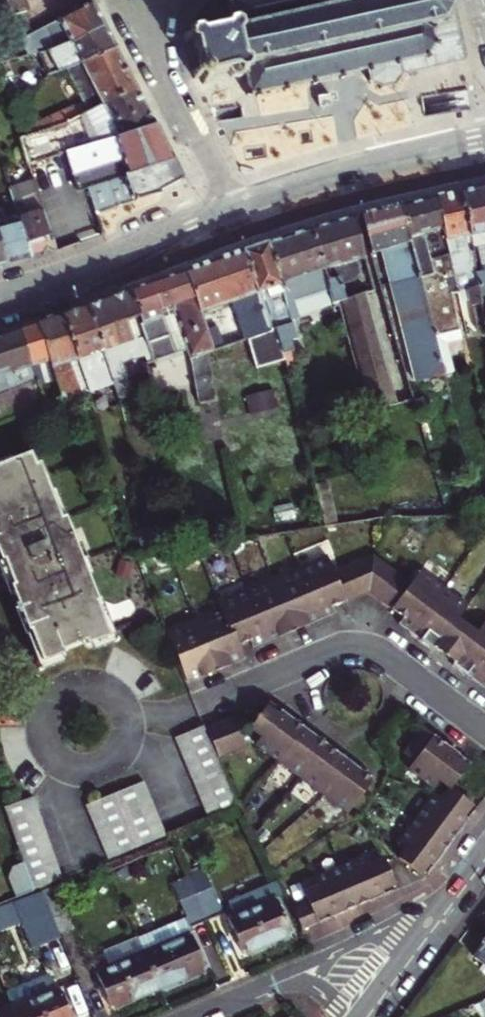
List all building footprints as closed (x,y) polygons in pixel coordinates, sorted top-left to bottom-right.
[(30,9),(27,0),(0,0),(0,17),(30,9)] [(456,5),(450,4),(449,0),(228,0),(231,14),(222,16),(224,23),(200,28),(198,21),(190,23),(192,30),(185,31),(187,41),(193,39),(200,67),(193,69),(195,77),(202,75),(203,83),(211,81),(210,74),(228,70),(233,75),(243,73),(246,88),(244,91),(249,95),(252,91),(253,95),(258,94),(257,91),(280,86),(281,90),(288,88),(287,84),(310,79),(310,83),(316,82),(315,78),(337,73),(338,77),(344,76),(343,72),(367,67),(369,75),(366,79),(370,83),(373,79),(379,83),(377,87),(382,89),(383,85),(391,83),(393,86),(396,85),(394,81),(399,74),(403,76),(405,73),(461,61),(463,62),(466,57),(461,55),(452,10),(456,10),(456,5)] [(102,16),(94,2),(24,38),(33,56),(41,54),(53,51),(72,41),(73,45),(107,27),(102,16)] [(114,40),(107,27),(73,45),(72,41),(53,51),(41,54),(51,78),(83,64),(119,50),(114,40)] [(0,51),(0,65),(15,61),(8,47),(0,51)] [(67,128),(140,92),(130,73),(119,50),(83,64),(100,97),(38,128),(41,135),(67,128)] [(41,135),(22,140),(30,165),(62,155),(157,126),(149,110),(140,92),(67,128),(41,135)] [(166,144),(157,126),(62,155),(66,168),(71,168),(79,191),(88,188),(123,176),(174,160),(166,144)] [(96,212),(184,180),(180,171),(174,160),(123,176),(88,188),(96,212)] [(19,217),(31,258),(44,254),(57,251),(45,212),(35,179),(10,187),(17,213),(19,217)] [(484,190),(464,195),(481,302),(484,301),(484,190)] [(441,200),(460,297),(462,309),(473,307),(478,336),(479,338),(481,340),(484,341),(484,325),(481,302),(464,195),(452,198),(441,200)] [(460,297),(441,200),(426,204),(405,209),(444,379),(453,377),(447,348),(461,345),(451,299),(460,297)] [(385,211),(365,215),(374,259),(389,255),(395,283),(391,284),(414,386),(444,379),(405,209),(404,206),(385,211)] [(19,217),(17,213),(0,218),(0,223),(19,217)] [(31,258),(19,217),(0,223),(0,242),(7,264),(20,261),(31,258)] [(370,279),(359,217),(338,223),(316,229),(329,282),(340,280),(342,286),(370,279)] [(329,282),(316,229),(292,236),(270,242),(292,324),(277,330),(282,359),(293,356),(292,346),(303,342),(298,319),(302,318),(305,318),(301,298),(325,292),(331,312),(337,311),(336,304),(342,302),(338,288),(331,291),(329,282)] [(292,324),(270,242),(256,247),(242,252),(272,332),(277,330),(292,324)] [(272,332),(242,252),(215,261),(187,271),(202,317),(233,307),(245,342),(246,341),(272,332)] [(165,279),(155,282),(165,312),(171,332),(173,335),(177,353),(190,349),(198,407),(215,404),(207,355),(214,353),(202,317),(187,271),(165,279)] [(155,282),(135,289),(148,325),(147,326),(146,327),(146,328),(154,360),(177,353),(173,335),(171,332),(165,312),(155,282)] [(111,297),(88,305),(115,385),(123,408),(137,403),(124,367),(144,360),(145,363),(154,360),(146,328),(146,327),(147,326),(148,325),(135,289),(111,297)] [(340,322),(370,316),(368,308),(365,296),(342,302),(336,304),(337,311),(340,322)] [(115,385),(88,305),(75,309),(64,313),(80,356),(94,392),(115,385)] [(80,356),(64,313),(54,317),(42,321),(67,397),(70,409),(86,404),(72,358),(80,356)] [(372,326),(370,316),(340,322),(345,340),(374,333),(372,326)] [(303,342),(307,341),(302,318),(298,319),(303,342)] [(54,403),(67,397),(42,321),(32,324),(21,327),(36,363),(44,380),(46,380),(54,403)] [(36,363),(21,327),(5,332),(22,370),(36,363)] [(272,332),(246,341),(254,371),(282,361),(282,359),(277,330),(272,332)] [(5,332),(0,334),(0,345),(22,390),(29,387),(25,377),(22,370),(5,332)] [(377,344),(374,333),(345,340),(350,358),(379,351),(377,344)] [(4,400),(0,401),(0,428),(54,403),(46,380),(44,380),(40,382),(38,378),(33,380),(35,385),(29,387),(22,390),(0,345),(0,391),(4,400)] [(381,362),(379,351),(350,358),(355,376),(383,370),(381,362)] [(383,370),(355,376),(359,393),(387,387),(385,378),(383,370)] [(35,385),(33,380),(38,378),(35,373),(25,377),(29,387),(35,385)] [(390,398),(387,387),(359,393),(364,412),(392,405),(390,398)] [(273,391),(247,398),(251,414),(277,408),(273,391)] [(39,469),(35,457),(0,469),(0,541),(7,562),(42,665),(64,658),(63,654),(87,645),(89,649),(109,643),(97,607),(101,606),(71,520),(63,522),(45,467),(39,469)] [(459,621),(468,609),(420,574),(410,587),(373,560),(337,574),(330,559),(220,603),(223,610),(164,634),(184,680),(198,674),(200,681),(231,668),(228,661),(242,655),(240,649),(251,644),(282,631),(284,638),(311,627),(308,620),(337,609),(370,595),(403,620),(414,628),(408,635),(421,645),(469,680),(478,687),(484,679),(484,680),(484,628),(480,635),(459,621)] [(333,618),(340,615),(337,609),(308,620),(311,627),(318,624),(333,618)] [(403,620),(397,627),(404,632),(408,635),(414,628),(403,620)] [(251,644),(254,650),(260,647),(276,641),(284,638),(282,631),(251,644)] [(239,665),(245,663),(242,655),(228,661),(231,668),(239,665)] [(184,680),(186,686),(193,684),(200,681),(198,674),(184,680)] [(350,813),(375,779),(366,772),(337,751),(305,727),(280,708),(272,702),(254,727),(265,735),(257,745),(350,813)] [(231,720),(205,731),(217,758),(243,747),(231,720)] [(459,785),(473,766),(448,747),(425,730),(408,754),(418,761),(411,771),(436,790),(444,780),(452,786),(459,785)] [(239,811),(217,758),(205,731),(178,743),(211,823),(239,811)] [(90,812),(112,864),(169,841),(147,789),(90,812)] [(409,852),(403,861),(428,880),(438,866),(470,823),(479,811),(460,796),(450,798),(445,804),(437,798),(401,846),(409,852)] [(62,885),(35,804),(8,813),(26,869),(36,896),(41,894),(52,889),(62,885)] [(319,879),(323,889),(288,904),(304,932),(328,922),(383,900),(403,891),(391,862),(378,867),(373,856),(319,879)] [(224,913),(205,868),(189,875),(208,920),(224,913)] [(26,869),(17,872),(11,885),(18,903),(30,898),(36,896),(26,869)] [(192,927),(208,920),(189,875),(173,882),(192,927)] [(277,882),(272,884),(277,897),(283,894),(277,882)] [(277,897),(272,884),(229,902),(234,915),(229,917),(244,955),(269,945),(293,935),(277,897)] [(52,889),(41,894),(52,919),(62,915),(52,889)] [(41,894),(36,896),(30,898),(41,924),(52,919),(41,894)] [(185,918),(139,938),(144,951),(191,932),(185,918)] [(184,979),(206,970),(191,932),(144,951),(160,989),(184,979)] [(108,966),(144,951),(139,938),(138,936),(102,951),(108,966)] [(99,970),(114,1008),(136,999),(160,989),(144,951),(108,966),(99,970)] [(57,986),(11,1005),(15,1016),(70,1016),(57,986)] [(11,1005),(0,1010),(0,1016),(15,1016),(11,1005)]
